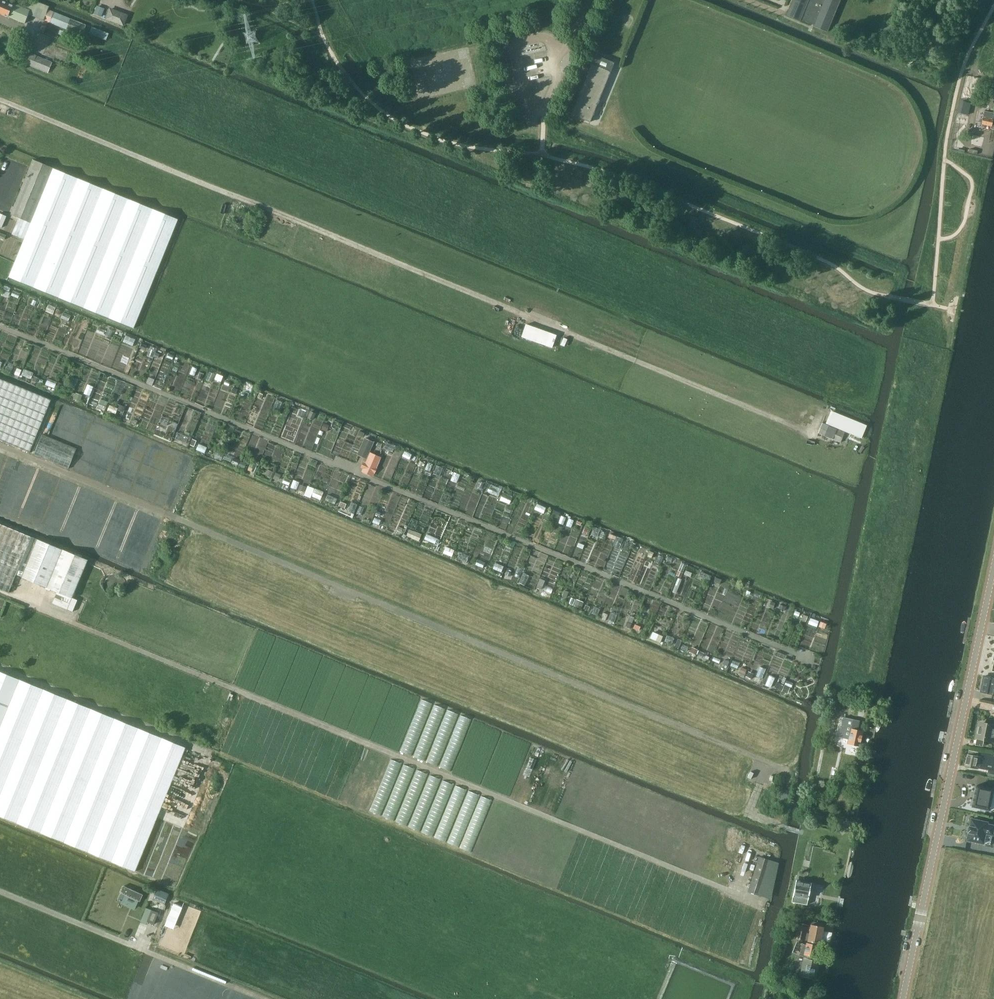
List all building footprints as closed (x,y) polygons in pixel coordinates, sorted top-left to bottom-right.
[(70,18),(48,9),(50,6),(34,0),(27,0),(24,8),(13,4),(12,6),(0,1),(0,15),(23,24),(27,13),(44,20),(40,31),(44,33),(48,22),(66,29),(70,18)] [(840,0),(824,0),(793,0),(787,15),(801,21),(801,20),(813,25),(812,25),(827,31),(831,20),(840,0)] [(95,12),(103,14),(105,7),(98,5),(95,12)] [(110,6),(106,18),(125,25),(129,13),(110,6)] [(82,36),(86,25),(70,18),(66,29),(82,36)] [(883,21),(876,34),(885,39),(892,26),(883,21)] [(106,40),(109,33),(92,27),(89,33),(106,40)] [(48,73),(52,62),(30,53),(26,64),(48,73)] [(596,55),(592,64),(590,70),(608,78),(614,63),(596,55)] [(590,122),(607,81),(588,73),(572,114),(590,122)] [(970,111),(972,101),(961,99),(959,109),(970,111)] [(992,119),(993,114),(985,112),(982,124),(991,127),(993,119),(992,119)] [(24,239),(9,277),(134,328),(178,219),(53,168),(33,160),(11,214),(19,217),(12,234),(24,239)] [(547,337),(550,328),(534,322),(533,326),(528,324),(524,335),(529,337),(531,332),(547,337)] [(544,344),(547,338),(539,335),(537,341),(544,344)] [(30,452),(51,400),(0,378),(0,440),(30,452)] [(822,422),(845,432),(863,439),(870,422),(831,406),(830,405),(822,422)] [(818,433),(840,443),(845,432),(822,422),(818,433)] [(34,454),(69,468),(77,448),(42,434),(34,454)] [(374,442),(365,437),(357,455),(367,459),(374,442)] [(382,457),(370,452),(365,462),(363,462),(361,467),(363,468),(361,471),(373,477),(374,473),(375,473),(377,468),(382,457)] [(305,493),(321,499),(324,490),(308,484),(305,493)] [(0,523),(0,589),(10,593),(17,575),(33,537),(0,523)] [(419,539),(422,533),(410,529),(407,535),(419,539)] [(68,610),(88,560),(33,537),(17,575),(58,592),(53,604),(68,610)] [(660,641),(663,634),(653,630),(650,637),(660,641)] [(135,871),(186,748),(0,672),(0,816),(135,871)] [(985,676),(981,691),(993,694),(993,692),(993,678),(985,676)] [(848,713),(854,715),(857,701),(851,700),(848,713)] [(860,746),(863,732),(857,731),(859,722),(843,718),(839,738),(849,740),(848,744),(860,746)] [(977,737),(975,745),(983,746),(984,740),(993,742),(993,725),(987,723),(987,725),(980,723),(977,737)] [(993,777),(993,755),(968,750),(965,766),(988,770),(987,776),(993,777)] [(976,785),(972,807),(993,811),(993,789),(976,785)] [(780,801),(786,802),(788,791),(783,789),(780,801)] [(971,819),(970,826),(969,826),(968,833),(967,840),(983,843),(985,833),(992,835),(993,827),(993,825),(987,824),(988,822),(971,819)] [(771,860),(759,856),(747,891),(760,895),(771,860)] [(815,869),(808,867),(806,873),(813,875),(815,869)] [(792,901),(807,904),(811,882),(796,879),(792,901)] [(123,885),(117,901),(138,908),(143,891),(123,885)] [(157,888),(153,897),(166,902),(169,894),(157,888)] [(152,910),(147,921),(154,924),(158,913),(152,910)] [(798,922),(795,938),(805,940),(808,924),(798,922)] [(820,942),(823,926),(812,924),(809,940),(820,942)] [(830,941),(832,932),(823,931),(822,939),(830,941)] [(807,944),(807,945),(796,940),(792,952),(805,957),(804,959),(805,959),(802,975),(815,977),(818,960),(816,959),(816,956),(818,956),(820,946),(807,944)]
